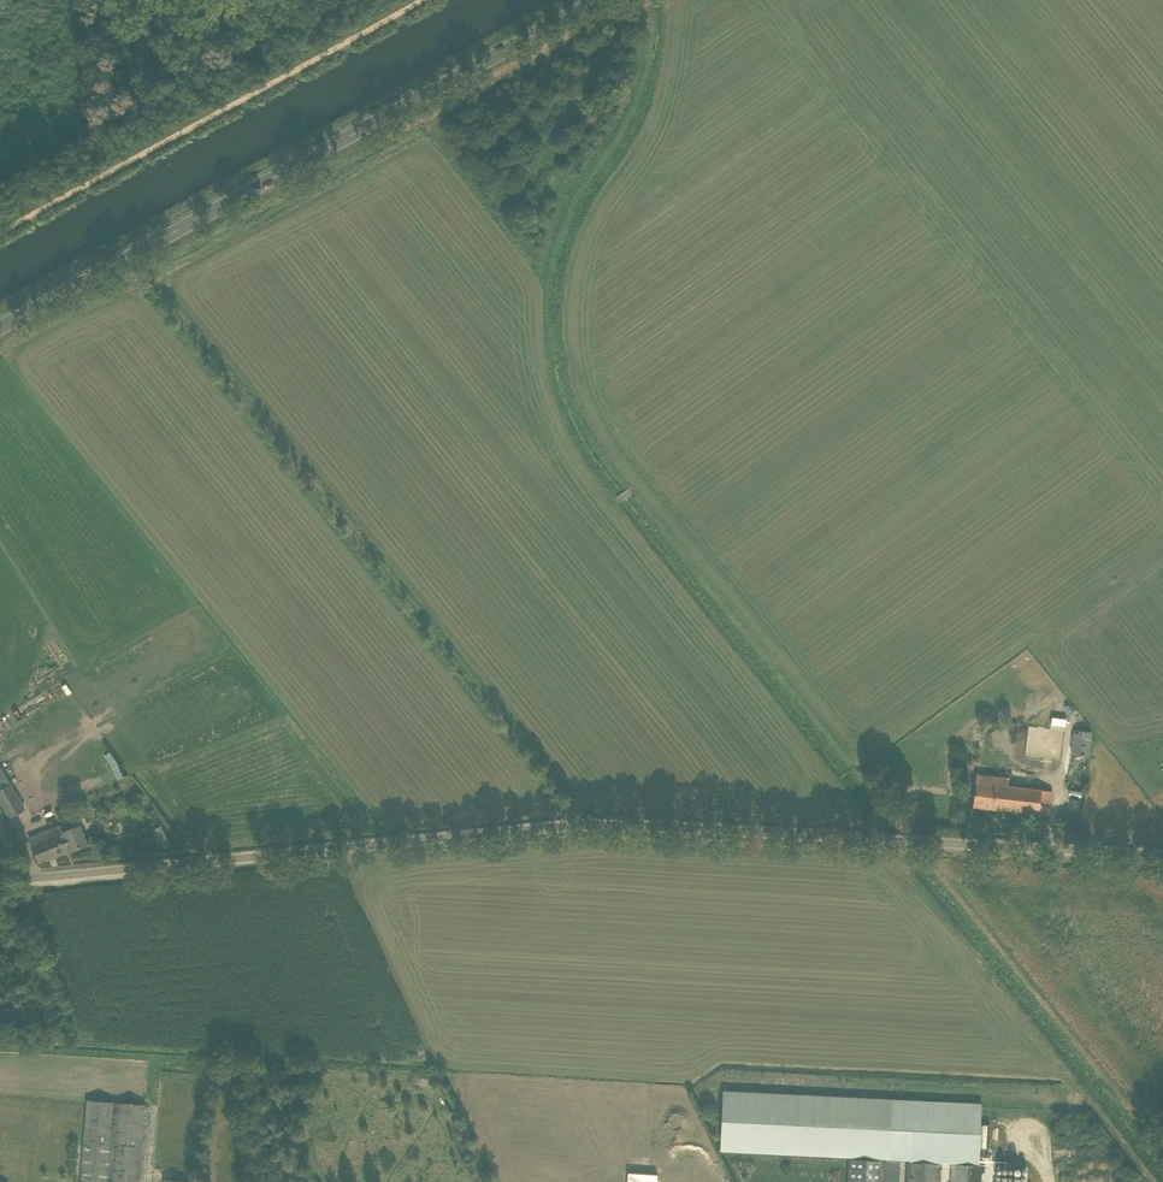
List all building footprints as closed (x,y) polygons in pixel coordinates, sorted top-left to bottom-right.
[(1091,731),(1074,729),(1067,790),(1083,792),(1091,731)] [(11,816),(25,808),(20,799),(17,801),(8,785),(11,784),(2,768),(0,769),(0,798),(11,816)] [(1051,791),(976,783),(974,807),(1050,815),(1051,791)] [(29,837),(39,863),(71,851),(88,845),(80,826),(67,831),(64,824),(29,837)] [(981,1104),(891,1099),(724,1089),(721,1149),(887,1159),(979,1164),(981,1104)] [(144,1105),(89,1101),(82,1181),(138,1181),(144,1105)] [(850,1159),(849,1181),(881,1181),(882,1160),(850,1159)] [(941,1163),(908,1161),(907,1181),(940,1181),(941,1163)] [(963,1165),(953,1165),(952,1181),(984,1181),(985,1167),(963,1165)]
